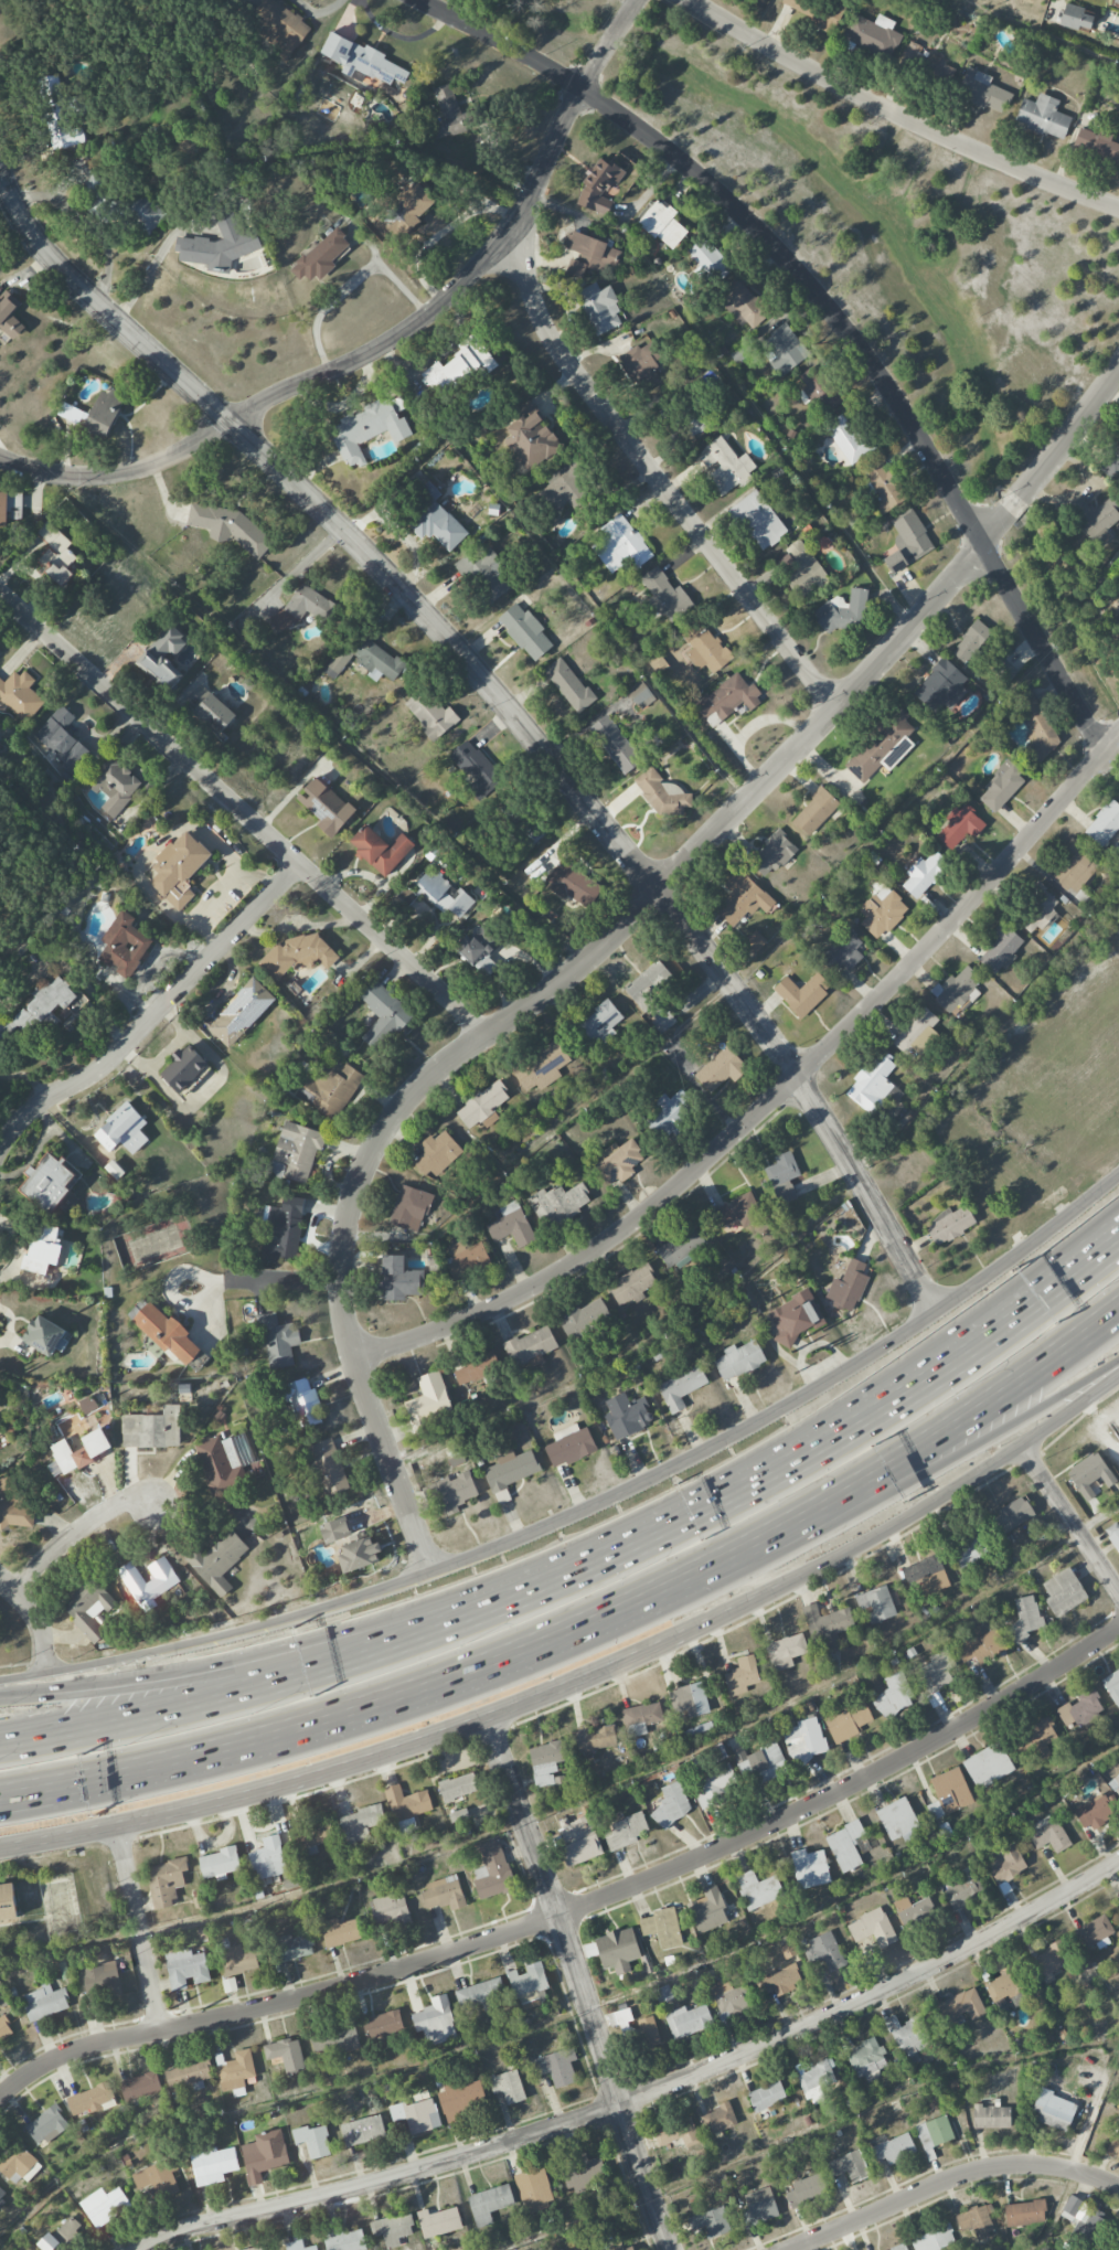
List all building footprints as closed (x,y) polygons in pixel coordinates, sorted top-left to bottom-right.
[(273,0),(261,0),(249,18),(287,44),(278,57),(286,62),(311,26),(273,0)] [(1090,29),(1094,10),(1064,4),(1060,26),(1078,30),(1078,27),(1090,29)] [(894,22),(877,15),(874,22),(852,13),(841,38),(891,60),(902,34),(890,30),(894,22)] [(320,53),(344,65),(340,73),(362,83),(366,74),(389,85),(392,79),(404,84),(409,72),(384,60),(385,56),(331,31),(320,53)] [(954,67),(920,51),(922,47),(909,40),(898,63),(945,86),(954,67)] [(1004,115),(1013,93),(989,84),(992,77),(967,67),(956,96),(1004,115)] [(85,143),(81,128),(69,131),(55,74),(37,78),(45,109),(40,111),(49,151),(85,143)] [(459,114),(452,83),(434,88),(442,122),(430,125),(434,139),(473,130),(469,112),(459,114)] [(1063,141),(1071,117),(1055,111),(1059,100),(1038,93),(1035,102),(1022,98),(1013,123),(1063,141)] [(1118,164),(1118,143),(1110,140),(1112,135),(1098,130),(1096,134),(1080,127),(1072,147),(1118,164)] [(573,198),(602,218),(613,203),(601,196),(604,191),(610,195),(625,173),(601,157),(573,198)] [(89,221),(115,218),(111,181),(98,183),(97,176),(84,177),(89,221)] [(387,208),(397,218),(392,223),(403,235),(437,203),(416,180),(387,208)] [(136,195),(123,220),(152,234),(165,210),(136,195)] [(672,218),(677,212),(659,197),(638,223),(671,251),(688,231),(672,218)] [(213,210),(223,240),(220,240),(195,238),(192,238),(176,236),(174,252),(179,253),(178,261),(206,265),(208,271),(231,274),(232,259),(262,250),(255,230),(238,228),(231,204),(213,210)] [(331,262),(351,243),(336,227),(289,269),(300,281),(308,273),(317,283),(335,266),(331,262)] [(621,248),(569,232),(563,251),(572,254),(565,273),(582,278),(587,265),(613,274),(621,248)] [(750,332),(770,312),(737,278),(720,294),(726,301),(723,304),(750,332)] [(621,323),(616,312),(621,310),(609,286),(600,290),(595,282),(575,292),(597,336),(621,323)] [(5,290),(0,295),(0,328),(14,340),(25,327),(11,315),(21,304),(5,290)] [(762,339),(771,353),(766,357),(779,377),(809,356),(787,323),(762,339)] [(420,374),(441,400),(493,359),(476,337),(440,365),(437,361),(420,374)] [(754,352),(744,341),(729,355),(739,366),(754,352)] [(639,349),(636,345),(617,358),(643,395),(664,380),(652,363),(660,357),(650,342),(639,349)] [(811,399),(827,416),(846,399),(814,364),(799,377),(807,386),(797,395),(805,404),(811,399)] [(102,387),(83,429),(106,439),(125,397),(102,387)] [(358,443),(388,431),(393,443),(410,436),(400,411),(404,409),(399,395),(363,409),(364,411),(334,422),(340,436),(334,438),(347,470),(365,462),(358,443)] [(530,471),(561,444),(541,421),(544,419),(531,404),(504,427),(511,435),(504,441),(530,471)] [(61,417),(81,424),(85,412),(65,405),(61,417)] [(680,418),(689,437),(711,426),(703,408),(680,418)] [(824,426),(851,465),(877,447),(866,431),(858,437),(842,414),(824,426)] [(720,496),(758,471),(746,453),(737,459),(721,435),(704,446),(708,452),(699,458),(708,472),(705,474),(720,496)] [(862,469),(880,500),(875,503),(882,515),(907,500),(882,457),(862,469)] [(544,479),(549,486),(534,496),(548,514),(568,499),(573,506),(591,493),(568,461),(544,479)] [(435,500),(441,494),(427,481),(414,494),(426,506),(407,525),(423,540),(430,533),(450,552),(468,533),(435,500)] [(729,507),(758,552),(787,534),(758,489),(729,507)] [(1115,511),(1118,507),(1118,505),(1111,496),(1094,511),(1079,494),(1064,508),(1099,547),(1111,536),(1106,530),(1118,519),(1118,515),(1115,511)] [(186,525),(210,529),(207,541),(265,553),(271,522),(190,506),(186,525)] [(892,574),(935,548),(912,511),(891,524),(899,536),(892,540),(898,550),(883,559),(892,574)] [(600,528),(605,536),(591,546),(610,574),(629,560),(636,569),(653,556),(621,512),(600,528)] [(36,533),(50,546),(35,562),(62,586),(73,573),(68,568),(77,557),(67,548),(72,543),(47,520),(36,533)] [(829,578),(801,540),(775,559),(786,574),(785,576),(801,598),(829,578)] [(456,563),(485,606),(515,586),(487,543),(456,563)] [(679,585),(674,589),(657,566),(639,578),(652,596),(641,604),(650,616),(659,610),(670,624),(694,605),(679,585)] [(272,625),(286,634),(303,608),(324,621),(335,604),(299,582),(272,625)] [(867,589),(850,588),(849,603),(812,600),(810,626),(864,630),(867,589)] [(517,601),(497,618),(533,662),(554,645),(517,601)] [(678,631),(691,649),(685,654),(697,671),(705,665),(712,674),(731,660),(699,616),(678,631)] [(950,651),(964,664),(992,632),(978,619),(950,651)] [(135,663),(168,692),(184,673),(170,661),(188,641),(169,624),(135,663)] [(335,680),(350,658),(379,677),(382,674),(394,681),(405,664),(362,635),(350,654),(340,647),(323,672),(335,680)] [(543,670),(578,714),(595,700),(560,656),(543,670)] [(967,692),(961,685),(967,679),(944,657),(912,691),(935,714),(944,705),(950,710),(967,692)] [(1005,684),(1018,672),(1004,657),(991,669),(1005,684)] [(25,724),(45,702),(29,688),(33,682),(17,668),(4,682),(0,679),(0,702),(25,724)] [(693,704),(710,727),(744,703),(749,711),(763,701),(751,684),(748,687),(737,672),(693,704)] [(656,698),(640,680),(626,692),(641,710),(656,698)] [(236,716),(201,683),(183,702),(218,735),(236,716)] [(1063,746),(1027,685),(1008,696),(1035,742),(1022,750),(1031,765),(1063,746)] [(460,719),(448,706),(445,709),(424,686),(403,706),(435,741),(460,719)] [(90,752),(63,728),(74,716),(61,705),(32,737),(73,772),(90,752)] [(862,784),(882,765),(888,771),(914,745),(906,737),(914,730),(905,720),(909,716),(898,705),(870,733),(873,736),(844,765),(862,784)] [(625,774),(642,761),(606,714),(589,728),(625,774)] [(447,757),(482,799),(504,781),(468,739),(447,757)] [(100,807),(112,818),(143,784),(112,755),(85,784),(95,794),(99,789),(109,798),(100,807)] [(995,814),(1027,779),(1007,761),(975,796),(995,814)] [(331,838),(355,812),(316,776),(296,797),(321,821),(317,825),(331,838)] [(811,837),(840,802),(820,786),(792,821),(811,837)] [(1112,798),(1083,831),(1101,848),(1118,828),(1118,805),(1112,798)] [(968,833),(974,838),(987,824),(963,802),(947,819),(949,822),(936,836),(952,851),(968,833)] [(548,834),(540,819),(521,830),(530,844),(548,834)] [(349,841),(358,850),(356,853),(384,878),(415,845),(401,833),(390,846),(365,824),(349,841)] [(178,912),(196,894),(184,882),(212,855),(186,829),(149,866),(157,873),(149,882),(178,912)] [(748,862),(766,879),(797,847),(779,830),(748,862)] [(1074,896),(1102,862),(1076,841),(1048,875),(1074,896)] [(902,886),(917,900),(949,863),(934,850),(924,861),(919,857),(905,873),(909,877),(902,886)] [(544,887),(564,897),(565,895),(591,908),(602,883),(557,861),(544,887)] [(458,920),(475,902),(461,889),(452,899),(445,892),(451,886),(431,867),(414,885),(442,912),(446,908),(458,920)] [(722,885),(731,893),(715,911),(734,928),(756,904),(766,913),(775,903),(738,868),(722,885)] [(877,941),(909,909),(885,884),(853,916),(877,941)] [(1061,905),(1042,887),(1014,917),(1034,935),(1061,905)] [(98,959),(117,969),(116,972),(130,980),(153,939),(131,926),(136,918),(120,909),(102,941),(107,944),(98,959)] [(996,977),(1015,956),(1013,954),(1024,941),(1001,921),(989,934),(996,940),(978,960),(996,977)] [(501,943),(482,925),(469,939),(465,936),(454,948),(487,978),(498,966),(488,957),(501,943)] [(856,950),(863,941),(847,927),(818,960),(834,974),(841,965),(850,972),(863,956),(856,950)] [(283,948),(278,943),(257,963),(276,982),(291,966),(298,973),(314,957),(326,969),(339,956),(315,932),(309,938),(300,930),(283,948)] [(755,954),(767,941),(754,930),(742,943),(755,954)] [(673,977),(658,959),(623,988),(646,1016),(660,1004),(652,994),(673,977)] [(931,995),(950,1014),(983,982),(964,963),(931,995)] [(832,987),(817,972),(799,989),(786,976),(772,989),(800,1018),(832,987)] [(59,974),(31,994),(35,1000),(5,1023),(2,1019),(0,1020),(0,1043),(19,1029),(24,1036),(34,1028),(41,1036),(59,1022),(52,1013),(76,996),(59,974)] [(228,1048),(276,999),(253,977),(206,1026),(228,1048)] [(358,998),(379,1016),(361,1038),(379,1054),(414,1013),(373,979),(358,998)] [(611,1028),(624,1018),(608,1000),(568,1032),(584,1051),(600,1038),(604,1043),(615,1034),(611,1028)] [(917,1053),(936,1033),(931,1029),(939,1020),(923,1006),(891,1041),(906,1055),(912,1049),(917,1053)] [(525,1092),(536,1085),(539,1090),(561,1076),(557,1070),(571,1061),(558,1040),(510,1070),(525,1092)] [(158,1073),(178,1094),(209,1064),(190,1044),(181,1052),(181,1051),(158,1073)] [(749,1069),(727,1045),(694,1075),(710,1093),(729,1076),(734,1082),(749,1069)] [(870,1116),(895,1088),(884,1078),(897,1064),(882,1050),(844,1091),(870,1116)] [(364,1075),(330,1054),(314,1081),(307,1077),(296,1096),(336,1121),(364,1075)] [(492,1110),(510,1098),(499,1080),(454,1110),(467,1129),(481,1121),(485,1127),(498,1118),(492,1110)] [(666,1096),(644,1117),(664,1138),(698,1107),(681,1089),(670,1099),(666,1096)] [(132,1155),(148,1139),(139,1130),(147,1122),(127,1101),(93,1134),(110,1152),(120,1142),(132,1155)] [(307,1184),(316,1149),(322,1151),(327,1133),(283,1121),(273,1160),(287,1164),(283,1178),(307,1184)] [(414,1161),(432,1180),(463,1151),(444,1130),(434,1139),(430,1135),(418,1146),(423,1152),(414,1161)] [(598,1154),(601,1160),(594,1165),(608,1187),(646,1162),(631,1138),(618,1147),(615,1142),(598,1154)] [(773,1156),(776,1164),(765,1168),(777,1205),(796,1199),(790,1179),(800,1176),(791,1150),(773,1156)] [(18,1191),(50,1215),(70,1190),(68,1188),(79,1174),(62,1161),(61,1162),(47,1151),(28,1176),(29,1177),(18,1191)] [(526,1198),(544,1230),(593,1203),(582,1182),(564,1192),(560,1185),(545,1192),(543,1189),(526,1198)] [(432,1194),(401,1184),(389,1224),(420,1233),(432,1194)] [(728,1201),(729,1203),(711,1211),(719,1228),(738,1219),(743,1228),(763,1218),(750,1191),(728,1201)] [(304,1198),(283,1196),(281,1208),(265,1206),(262,1237),(263,1237),(260,1261),(281,1263),(282,1258),(297,1260),(304,1198)] [(930,1225),(942,1245),(984,1219),(972,1199),(930,1225)] [(485,1225),(493,1242),(511,1234),(517,1248),(535,1240),(518,1200),(492,1211),(496,1220),(485,1225)] [(20,1269),(47,1275),(49,1263),(58,1265),(62,1245),(56,1244),(60,1227),(35,1222),(28,1256),(23,1255),(20,1269)] [(709,1247),(696,1224),(655,1248),(669,1271),(709,1247)] [(482,1241),(468,1247),(465,1240),(447,1247),(453,1263),(447,1266),(453,1280),(491,1264),(482,1241)] [(404,1255),(382,1255),(381,1300),(405,1301),(405,1294),(423,1294),(423,1270),(404,1270),(404,1255)] [(855,1257),(846,1280),(838,1277),(830,1294),(836,1297),(834,1304),(849,1310),(850,1308),(859,1311),(873,1273),(867,1271),(871,1262),(855,1257)] [(619,1308),(645,1294),(642,1290),(658,1281),(647,1263),(607,1285),(619,1308)] [(774,1311),(784,1330),(778,1337),(795,1348),(806,1332),(832,1318),(814,1284),(799,1293),(800,1297),(774,1311)] [(129,1313),(169,1348),(172,1344),(199,1367),(213,1351),(194,1333),(199,1327),(181,1311),(177,1316),(149,1291),(129,1313)] [(611,1318),(600,1297),(557,1319),(568,1340),(611,1318)] [(262,1315),(274,1368),(299,1363),(295,1347),(311,1343),(307,1326),(298,1329),(296,1321),(284,1324),(280,1311),(262,1315)] [(51,1357),(56,1348),(61,1351),(66,1341),(62,1339),(67,1331),(36,1314),(21,1341),(51,1357)] [(557,1347),(547,1325),(502,1345),(512,1367),(557,1347)] [(727,1347),(729,1352),(717,1358),(728,1379),(774,1356),(763,1335),(742,1346),(739,1342),(727,1347)] [(453,1371),(458,1386),(500,1371),(492,1350),(465,1361),(467,1367),(453,1371)] [(661,1382),(676,1414),(688,1408),(682,1397),(716,1380),(706,1359),(661,1382)] [(416,1377),(422,1396),(403,1402),(412,1428),(454,1415),(439,1370),(416,1377)] [(284,1383),(298,1428),(328,1419),(324,1406),(329,1405),(322,1384),(317,1386),(312,1374),(284,1383)] [(610,1398),(615,1410),(608,1412),(619,1438),(649,1425),(646,1418),(657,1414),(648,1394),(637,1398),(632,1388),(610,1398)] [(97,1409),(92,1396),(80,1401),(84,1414),(97,1409)] [(127,1409),(127,1447),(188,1446),(186,1400),(168,1400),(169,1408),(127,1409)] [(60,1444),(63,1450),(61,1451),(64,1457),(52,1463),(58,1475),(68,1470),(71,1473),(86,1465),(88,1469),(105,1459),(103,1453),(121,1442),(109,1422),(92,1433),(96,1442),(79,1452),(71,1438),(60,1444)] [(547,1444),(557,1464),(569,1459),(572,1462),(604,1447),(594,1423),(547,1444)] [(195,1441),(215,1496),(273,1476),(260,1440),(241,1448),(236,1435),(227,1438),(225,1430),(195,1441)] [(310,1446),(330,1497),(359,1487),(339,1435),(310,1446)] [(488,1468),(498,1490),(548,1468),(539,1444),(522,1452),(518,1443),(501,1451),(505,1460),(488,1468)] [(1086,1502),(1095,1495),(1088,1484),(1100,1476),(1108,1487),(1117,1481),(1108,1468),(1107,1468),(1097,1452),(1093,1454),(1091,1453),(1069,1468),(1070,1470),(1067,1473),(1086,1502)] [(6,1528),(15,1522),(41,1526),(44,1505),(53,1499),(26,1464),(0,1485),(0,1521),(6,1528)] [(434,1482),(449,1518),(467,1511),(463,1503),(487,1493),(475,1467),(461,1472),(462,1475),(455,1479),(452,1474),(434,1482)] [(1006,1533),(1035,1514),(1022,1494),(993,1512),(1006,1533)] [(353,1535),(355,1539),(349,1542),(352,1549),(344,1551),(351,1569),(394,1555),(387,1534),(379,1537),(375,1526),(360,1532),(354,1513),(327,1522),(333,1542),(353,1535)] [(1117,1521),(1104,1530),(1118,1554),(1118,1524),(1117,1521)] [(189,1556),(226,1596),(237,1585),(226,1574),(257,1543),(237,1523),(215,1544),(209,1537),(189,1556)] [(960,1569),(990,1551),(976,1527),(946,1545),(960,1569)] [(120,1568),(146,1607),(188,1578),(170,1551),(153,1563),(158,1571),(154,1574),(157,1576),(152,1579),(137,1557),(120,1568)] [(950,1586),(937,1553),(926,1557),(926,1558),(916,1561),(916,1563),(902,1568),(904,1572),(915,1600),(950,1586)] [(66,1596),(81,1611),(74,1617),(102,1645),(117,1631),(102,1614),(110,1607),(113,1610),(126,1598),(96,1567),(66,1596)] [(1045,1599),(1054,1616),(1087,1600),(1071,1568),(1041,1582),(1049,1597),(1045,1599)] [(896,1614),(885,1585),(854,1596),(860,1610),(871,1607),(872,1611),(865,1613),(870,1624),(896,1614)] [(1042,1628),(1035,1595),(1014,1599),(1019,1624),(1008,1626),(1012,1644),(1028,1640),(1027,1631),(1042,1628)] [(841,1649),(836,1633),(854,1628),(850,1610),(849,1607),(828,1613),(819,1617),(816,1602),(801,1607),(811,1642),(819,1640),(823,1654),(841,1649)] [(1007,1650),(996,1628),(967,1642),(964,1634),(951,1640),(962,1664),(975,1657),(979,1664),(1007,1650)] [(774,1673),(793,1665),(790,1657),(808,1652),(801,1632),(787,1638),(787,1636),(765,1644),(766,1645),(764,1645),(774,1673)] [(931,1662),(915,1669),(926,1694),(953,1682),(947,1669),(955,1666),(947,1648),(928,1656),(931,1662)] [(759,1683),(755,1666),(756,1666),(753,1654),(736,1659),(738,1667),(731,1670),(732,1672),(723,1674),(729,1697),(747,1692),(745,1686),(759,1683)] [(1099,1681),(1118,1710),(1118,1667),(1099,1681)] [(872,1698),(882,1719),(916,1705),(901,1671),(883,1678),(889,1691),(872,1698)] [(710,1713),(701,1682),(671,1689),(678,1715),(688,1712),(689,1718),(710,1713)] [(1056,1711),(1065,1727),(1076,1721),(1079,1727),(1106,1712),(1092,1688),(1077,1696),(1078,1699),(1056,1711)] [(663,1721),(659,1702),(644,1706),(643,1705),(620,1710),(625,1726),(643,1721),(644,1726),(663,1721)] [(872,1721),(864,1702),(824,1719),(835,1744),(861,1733),(859,1727),(872,1721)] [(1046,1745),(1059,1738),(1047,1716),(1018,1731),(1035,1763),(1051,1754),(1046,1745)] [(826,1754),(818,1717),(796,1721),(797,1726),(784,1729),(791,1762),(826,1754)] [(572,1732),(576,1752),(618,1745),(615,1724),(572,1732)] [(525,1748),(533,1789),(554,1784),(552,1773),(555,1772),(553,1761),(566,1759),(563,1737),(546,1739),(547,1745),(525,1748)] [(1015,1769),(997,1740),(961,1762),(979,1791),(1015,1769)] [(736,1760),(747,1788),(788,1771),(777,1743),(736,1760)] [(700,1807),(740,1791),(729,1765),(689,1781),(700,1807)] [(930,1778),(938,1801),(926,1805),(932,1819),(973,1804),(960,1767),(930,1778)] [(436,1782),(444,1805),(456,1801),(455,1798),(479,1789),(473,1772),(450,1780),(449,1778),(436,1782)] [(660,1828),(693,1812),(678,1780),(660,1788),(666,1802),(651,1809),(660,1828)] [(383,1788),(394,1823),(433,1811),(426,1789),(404,1796),(399,1782),(383,1788)] [(1088,1831),(1117,1812),(1104,1793),(1075,1812),(1088,1831)] [(890,1842),(902,1836),(903,1839),(921,1831),(906,1797),(876,1810),(890,1842)] [(355,1810),(356,1812),(338,1819),(347,1846),(371,1838),(367,1827),(386,1822),(380,1802),(355,1810)] [(610,1852),(638,1841),(636,1836),(649,1831),(642,1811),(610,1823),(613,1830),(603,1833),(610,1852)] [(603,1854),(588,1813),(558,1825),(565,1844),(560,1846),(568,1867),(603,1854)] [(1070,1845),(1052,1813),(1025,1829),(1037,1849),(1049,1842),(1056,1854),(1070,1845)] [(290,1831),(296,1849),(333,1840),(329,1821),(290,1831)] [(852,1839),(865,1834),(859,1821),(825,1835),(841,1873),(863,1864),(852,1839)] [(260,1838),(263,1847),(247,1852),(256,1880),(288,1872),(277,1834),(260,1838)] [(479,1845),(485,1867),(472,1870),(479,1899),(514,1890),(500,1839),(479,1845)] [(198,1857),(203,1879),(243,1868),(236,1843),(219,1848),(220,1852),(198,1857)] [(985,1857),(997,1884),(1027,1870),(1014,1843),(985,1857)] [(823,1850),(805,1854),(804,1849),(790,1852),(799,1889),(830,1882),(823,1850)] [(143,1866),(153,1908),(173,1904),(172,1898),(175,1898),(173,1887),(184,1885),(182,1874),(190,1872),(186,1856),(143,1866)] [(959,1871),(961,1877),(942,1885),(953,1909),(984,1895),(971,1865),(959,1871)] [(748,1911),(784,1896),(775,1875),(758,1882),(752,1869),(734,1877),(748,1911)] [(427,1909),(450,1904),(451,1910),(465,1907),(458,1875),(421,1883),(427,1909)] [(29,1916),(24,1879),(0,1882),(0,1918),(29,1916)] [(686,1904),(698,1934),(728,1922),(722,1909),(725,1908),(716,1885),(702,1891),(704,1897),(686,1904)] [(404,1897),(395,1900),(393,1893),(368,1900),(377,1931),(411,1921),(404,1897)] [(892,1903),(906,1932),(939,1917),(930,1896),(910,1905),(906,1896),(892,1903)] [(642,1936),(656,1933),(660,1950),(683,1946),(674,1907),(652,1911),(653,1916),(638,1919),(642,1936)] [(897,1941),(883,1908),(846,1923),(854,1942),(874,1934),(879,1948),(897,1941)] [(1096,1944),(1098,1948),(1110,1944),(1106,1936),(1113,1933),(1106,1915),(1073,1929),(1081,1950),(1096,1944)] [(363,1939),(358,1918),(338,1923),(337,1918),(320,1922),(326,1948),(363,1939)] [(847,1965),(830,1932),(801,1946),(810,1965),(823,1959),(830,1973),(847,1965)] [(291,1938),(290,1936),(266,1942),(272,1965),(315,1954),(310,1933),(291,1938)] [(1073,1962),(1061,1941),(1029,1958),(1040,1979),(1073,1962)] [(242,1950),(241,1946),(218,1949),(221,1976),(261,1969),(258,1948),(242,1950)] [(205,1953),(192,1955),(191,1949),(165,1953),(171,1991),(190,1988),(190,1985),(209,1981),(205,1953)] [(85,1999),(121,1995),(117,1962),(81,1966),(85,1999)] [(525,1965),(527,1974),(517,1976),(516,1970),(509,1972),(516,2004),(539,1999),(537,1990),(548,1988),(542,1962),(525,1965)] [(779,1969),(776,1962),(757,1970),(769,1998),(803,1983),(795,1963),(779,1969)] [(984,1983),(994,2004),(1025,1989),(1013,1964),(998,1971),(1000,1976),(984,1983)] [(455,1989),(460,2010),(481,2005),(483,2012),(505,2007),(499,1979),(455,1989)] [(722,2019),(755,2005),(745,1984),(732,1989),(729,1981),(709,1990),(722,2019)] [(70,2008),(63,1988),(52,1992),(49,1985),(20,1995),(30,2022),(70,2008)] [(673,1999),(668,1985),(653,1990),(659,2005),(673,1999)] [(936,2004),(944,2022),(967,2011),(971,2022),(987,2015),(974,1987),(936,2004)] [(410,2013),(415,2032),(423,2030),(427,2046),(457,2039),(446,1994),(430,1998),(433,2007),(410,2013)] [(664,2014),(674,2040),(714,2025),(706,2004),(686,2011),(684,2006),(664,2014)] [(654,2017),(632,2022),(629,2009),(607,2014),(610,2027),(620,2025),(622,2036),(634,2034),(637,2050),(660,2045),(654,2017)] [(366,2039),(404,2031),(399,2011),(362,2018),(366,2039)] [(14,2032),(3,2015),(0,2017),(0,2042),(14,2032)] [(916,2052),(933,2044),(921,2016),(890,2029),(906,2065),(920,2059),(916,2052)] [(313,2054),(358,2051),(357,2028),(312,2029),(313,2054)] [(844,2052),(859,2082),(889,2067),(874,2036),(844,2052)] [(298,2037),(263,2045),(266,2060),(281,2057),(285,2075),(305,2070),(298,2037)] [(570,2062),(577,2060),(573,2046),(531,2060),(537,2077),(550,2073),(555,2089),(577,2082),(570,2062)] [(255,2077),(250,2048),(233,2052),(235,2060),(223,2062),(221,2054),(215,2054),(222,2091),(245,2087),(243,2079),(255,2077)] [(164,2069),(170,2092),(189,2088),(190,2092),(205,2088),(203,2080),(211,2078),(206,2059),(164,2069)] [(837,2082),(830,2061),(797,2072),(809,2106),(826,2100),(821,2087),(837,2082)] [(488,2076),(492,2094),(503,2092),(506,2105),(524,2101),(518,2070),(488,2076)] [(120,2081),(125,2102),(162,2092),(157,2071),(120,2081)] [(437,2088),(444,2118),(487,2109),(481,2079),(437,2088)] [(755,2114),(787,2100),(779,2080),(747,2094),(755,2114)] [(66,2098),(74,2118),(108,2105),(107,2104),(116,2100),(108,2081),(66,2098)] [(1040,2089),(1032,2110),(1040,2114),(1037,2121),(1066,2132),(1077,2103),(1040,2089)] [(410,2135),(441,2127),(433,2098),(406,2106),(405,2102),(388,2106),(392,2122),(406,2119),(410,2135)] [(738,2124),(729,2103),(699,2115),(707,2136),(738,2124)] [(38,2147),(70,2125),(55,2104),(24,2127),(38,2147)] [(1010,2106),(973,2106),(974,2129),(1010,2128),(1010,2106)] [(386,2136),(380,2114),(340,2125),(346,2147),(386,2136)] [(953,2141),(947,2116),(916,2124),(922,2149),(953,2141)] [(698,2143),(693,2119),(653,2128),(657,2146),(682,2141),(684,2146),(698,2143)] [(292,2132),(295,2144),(306,2142),(310,2160),(332,2154),(323,2124),(292,2132)] [(1105,2151),(1118,2159),(1118,2126),(1105,2151)] [(290,2165),(281,2128),(254,2135),(256,2142),(240,2145),(249,2186),(263,2183),(260,2172),(290,2165)] [(877,2163),(885,2160),(887,2165),(916,2153),(908,2132),(870,2148),(877,2163)] [(15,2140),(0,2156),(0,2171),(15,2185),(22,2177),(27,2182),(42,2166),(15,2140)] [(196,2187),(224,2182),(222,2173),(239,2170),(234,2148),(216,2151),(215,2146),(189,2152),(196,2187)] [(825,2163),(831,2177),(846,2171),(852,2183),(870,2175),(858,2149),(825,2163)] [(568,2193),(608,2181),(600,2156),(588,2160),(585,2152),(568,2157),(571,2166),(561,2169),(568,2193)] [(132,2171),(140,2201),(176,2192),(168,2162),(132,2171)] [(513,2176),(527,2215),(556,2205),(542,2166),(513,2176)] [(793,2189),(784,2193),(791,2209),(829,2192),(819,2171),(791,2184),(793,2189)] [(476,2228),(493,2223),(489,2212),(515,2205),(509,2183),(466,2196),(476,2228)] [(0,2185),(0,2205),(10,2194),(0,2185)] [(106,2195),(101,2188),(79,2202),(96,2229),(131,2207),(118,2187),(106,2195)] [(748,2209),(741,2211),(745,2227),(779,2217),(770,2187),(744,2195),(748,2209)] [(1084,2202),(1069,2195),(1059,2217),(1074,2224),(1084,2202)] [(1006,2226),(1045,2224),(1044,2201),(1004,2203),(1006,2226)] [(977,2240),(996,2232),(984,2203),(954,2215),(962,2232),(972,2228),(977,2240)] [(429,2215),(427,2209),(416,2212),(424,2239),(463,2228),(456,2207),(429,2215)] [(1086,2220),(1079,2217),(1072,2234),(1097,2243),(1107,2214),(1091,2208),(1086,2220)] [(374,2237),(383,2235),(386,2249),(400,2246),(398,2237),(414,2234),(409,2213),(370,2222),(374,2237)] [(61,2243),(54,2249),(71,2249),(87,2233),(70,2216),(52,2235),(61,2243)] [(948,2223),(910,2239),(914,2249),(936,2249),(956,2242),(948,2223)] [(367,2249),(362,2229),(343,2233),(341,2225),(323,2230),(328,2249),(366,2249),(367,2249)] [(43,2249),(52,2249),(59,2243),(48,2232),(37,2244),(43,2249)] [(316,2245),(304,2248),(302,2239),(285,2243),(286,2249),(317,2249),(316,2245)] [(632,2246),(622,2249),(621,2241),(598,2247),(599,2249),(634,2249),(632,2246)]
